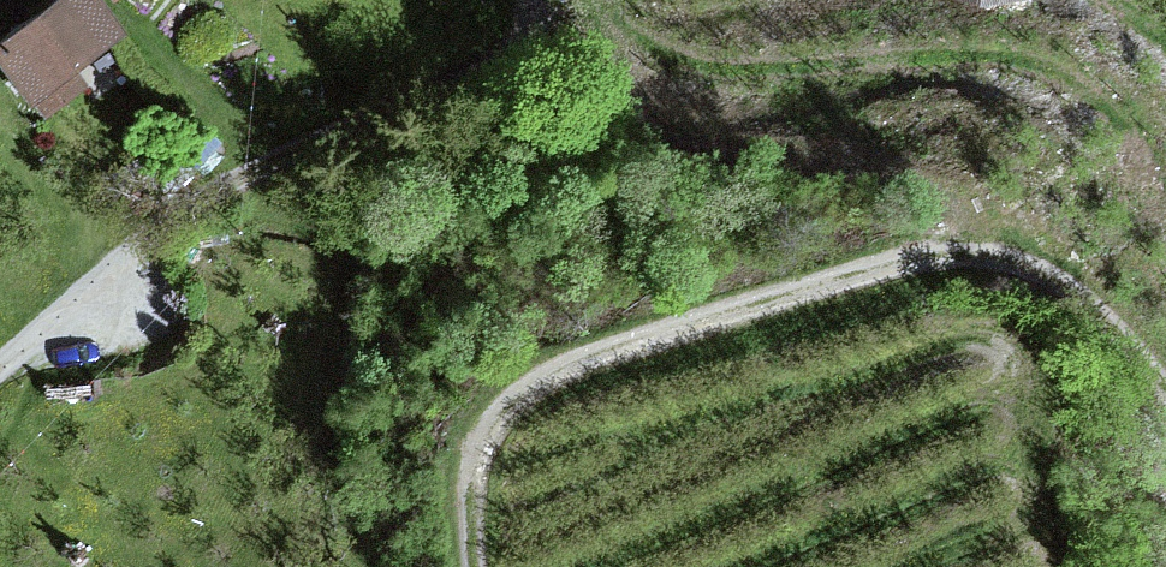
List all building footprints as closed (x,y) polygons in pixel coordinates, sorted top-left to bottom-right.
[(0,51),(0,94),(39,134),(126,44),(93,0),(62,0),(0,51)] [(113,12),(130,0),(104,0),(113,12)]
